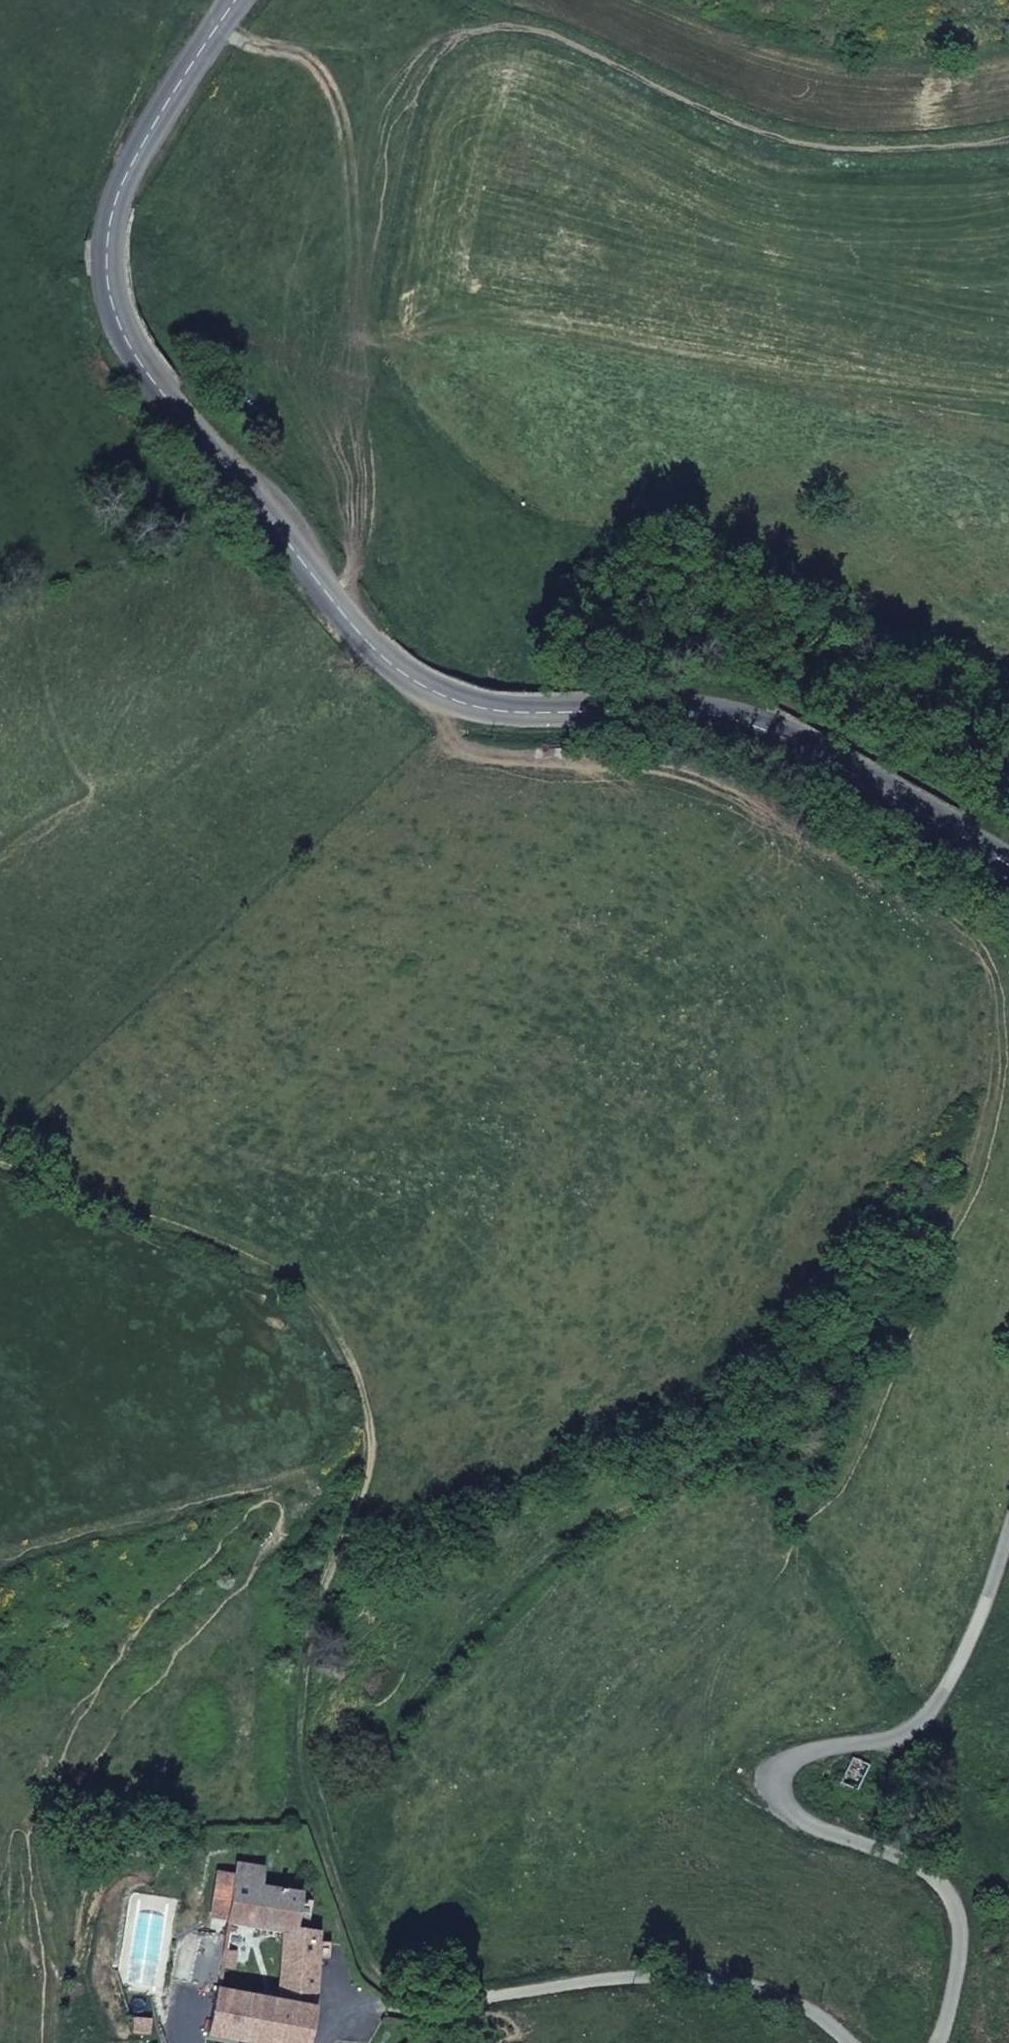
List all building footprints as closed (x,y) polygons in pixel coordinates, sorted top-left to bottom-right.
[(848,1794),(860,1763),(845,1756),(832,1787),(848,1794)] [(249,1854),(226,1852),(214,1914),(278,1926),(308,1931),(309,1921),(300,1918),(302,1906),(288,1904),(292,1882),(246,1874),(249,1854)] [(278,1926),(267,1989),(298,1995),(308,1931),(278,1926)] [(192,2025),(256,2037),(288,2042),(290,2042),(298,1995),(267,1989),(213,1979),(217,1956),(206,1954),(192,2025)]
